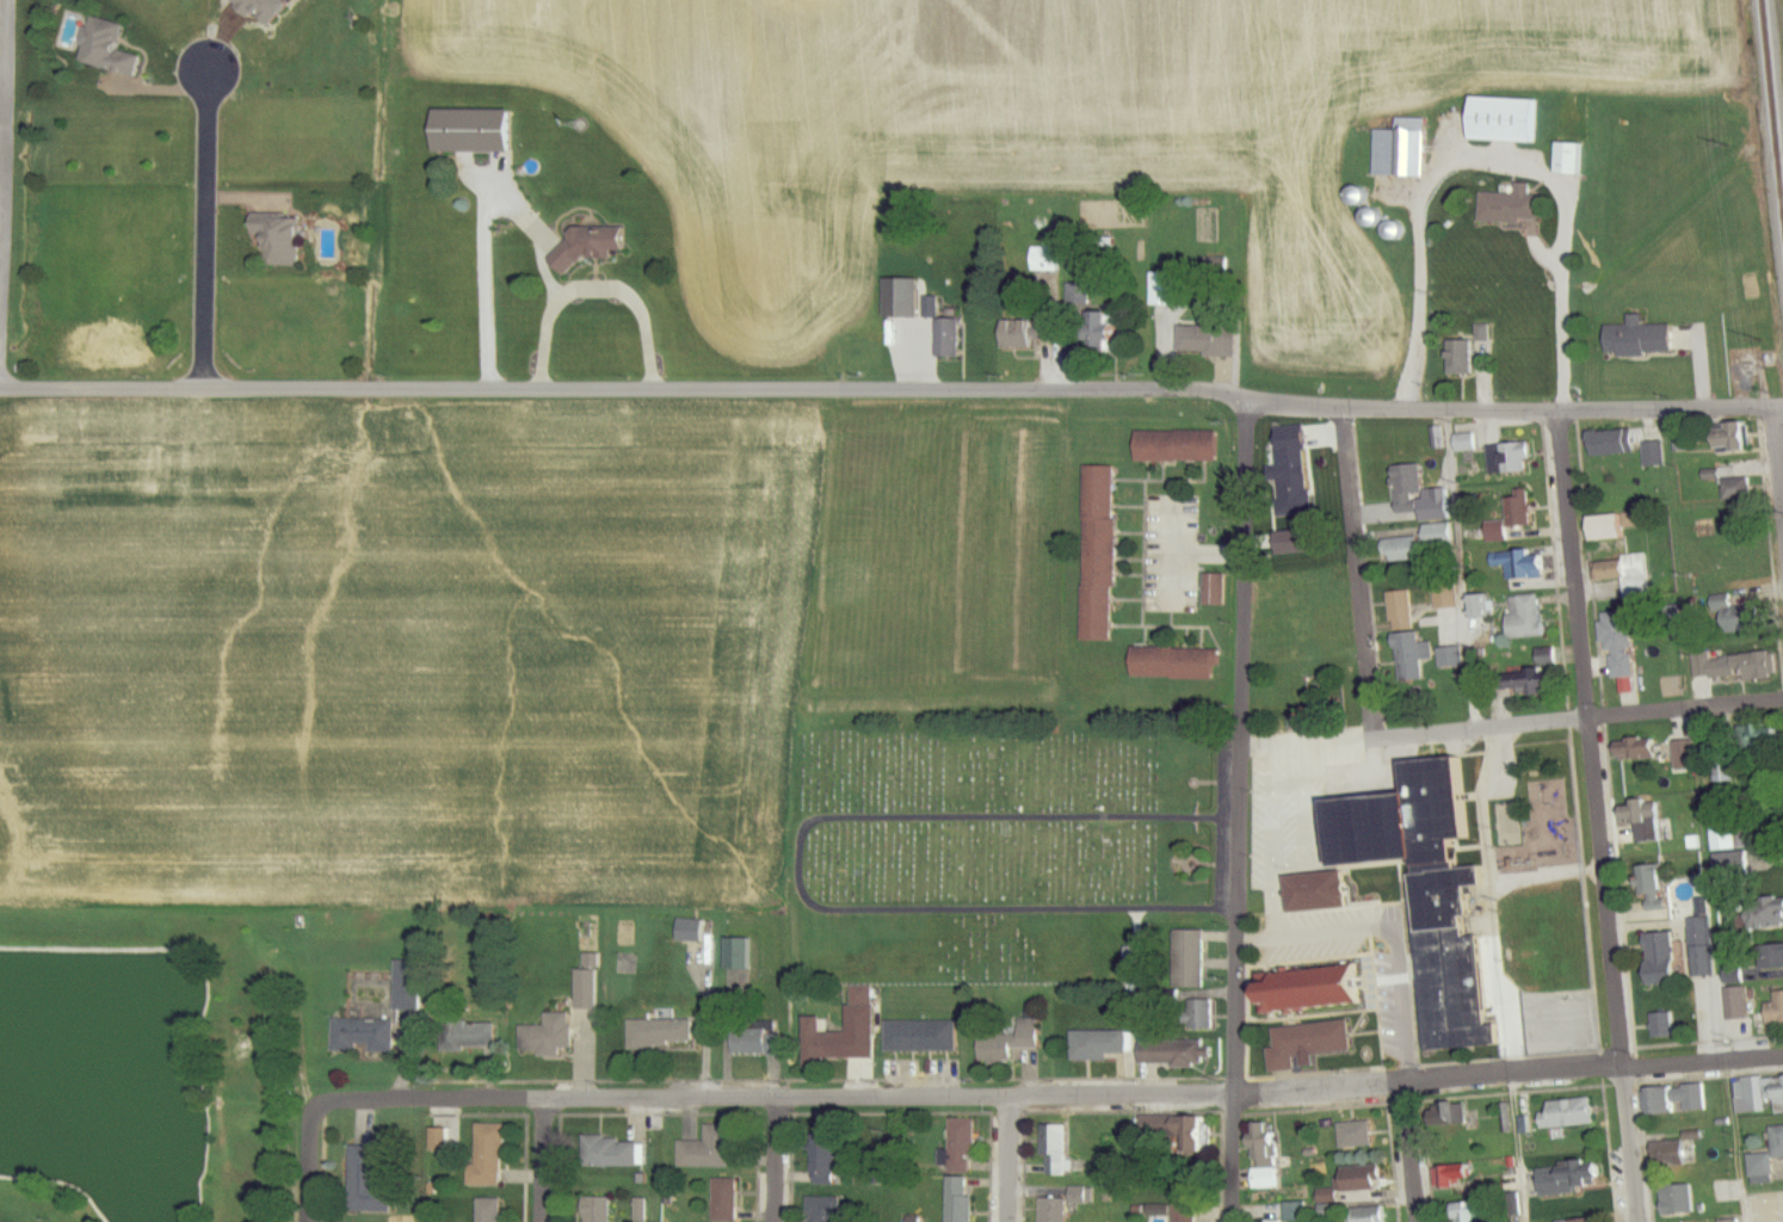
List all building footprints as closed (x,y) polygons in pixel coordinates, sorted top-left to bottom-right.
[(141,78),(148,57),(124,49),(130,32),(93,20),(80,58),(141,78)] [(1534,145),(1536,102),(1464,100),(1462,143),(1534,145)] [(442,153),(520,153),(520,110),(442,110),(442,153)] [(1420,179),(1421,120),(1393,119),(1393,132),(1371,131),(1370,178),(1420,179)] [(1551,176),(1577,176),(1577,146),(1551,146),(1551,176)] [(1530,223),(1530,187),(1502,187),(1502,201),(1496,201),(1496,223),(1530,223)] [(260,225),(260,236),(275,236),(275,265),(298,265),(298,225),(260,225)] [(1063,272),(1063,245),(1047,245),(1047,248),(1035,248),(1035,272),(1063,272)] [(1174,307),(1182,306),(1181,273),(1152,274),(1154,341),(1175,340),(1174,307)] [(1124,358),(1124,330),(1118,330),(1118,313),(1099,313),(1099,358),(1124,358)] [(958,319),(944,319),(944,358),(958,358),(958,319)] [(1040,339),(1052,339),(1052,321),(1010,321),(1010,349),(1040,349),(1040,339)] [(1489,326),(1477,326),(1477,337),(1453,337),(1453,374),(1489,374),(1489,326)] [(1183,327),(1183,354),(1239,354),(1239,327),(1183,327)] [(1613,358),(1672,356),(1671,327),(1613,328),(1613,358)] [(1707,454),(1742,451),(1740,426),(1705,430),(1707,454)] [(1582,436),(1585,463),(1626,459),(1623,431),(1582,436)] [(1223,463),(1223,432),(1138,432),(1138,463),(1223,463)] [(1662,467),(1662,446),(1643,446),(1643,467),(1662,467)] [(1085,641),(1118,641),(1118,467),(1086,467),(1085,641)] [(1394,473),(1400,512),(1429,507),(1423,469),(1394,473)] [(1748,479),(1719,482),(1722,504),(1750,501),(1748,479)] [(1530,528),(1528,498),(1507,500),(1510,529),(1530,528)] [(1583,518),(1583,542),(1616,542),(1616,518),(1583,518)] [(1427,525),(1428,544),(1456,543),(1456,524),(1427,525)] [(1400,567),(1428,558),(1421,536),(1393,545),(1400,567)] [(1534,553),(1507,557),(1510,584),(1538,581),(1534,553)] [(1646,600),(1643,556),(1619,557),(1619,565),(1594,566),(1596,599),(1619,598),(1620,601),(1646,600)] [(1207,575),(1207,606),(1229,606),(1229,575),(1207,575)] [(1436,588),(1437,611),(1454,610),(1453,587),(1436,588)] [(1394,632),(1418,630),(1414,592),(1391,594),(1394,632)] [(1547,638),(1544,597),(1509,599),(1512,640),(1547,638)] [(1470,598),(1470,619),(1493,619),(1493,598),(1470,598)] [(1605,682),(1632,680),(1629,614),(1602,615),(1605,682)] [(1424,636),(1401,636),(1401,663),(1436,663),(1436,644),(1424,644),(1424,636)] [(1222,681),(1223,650),(1134,649),(1133,679),(1222,681)] [(1537,649),(1537,666),(1561,666),(1561,649),(1537,649)] [(1718,657),(1719,682),(1762,680),(1761,655),(1718,657)] [(1698,656),(1698,678),(1710,678),(1710,656),(1698,656)] [(1548,698),(1548,686),(1563,687),(1563,672),(1518,672),(1517,697),(1548,698)] [(1623,743),(1626,763),(1648,760),(1646,739),(1623,743)] [(1696,766),(1691,741),(1655,747),(1658,764),(1674,762),(1676,770),(1696,766)] [(1713,755),(1711,782),(1737,783),(1739,757),(1713,755)] [(1418,864),(1430,1050),(1507,1045),(1506,1025),(1496,1025),(1490,936),(1472,937),(1471,918),(1478,918),(1476,889),(1493,888),(1491,867),(1482,867),(1475,759),(1409,764),(1411,796),(1327,802),(1332,869),(1418,864)] [(1663,844),(1664,802),(1635,802),(1634,843),(1663,844)] [(1708,822),(1710,852),(1753,850),(1751,820),(1708,822)] [(1656,868),(1635,869),(1636,896),(1646,895),(1646,907),(1658,907),(1656,868)] [(1782,930),(1782,903),(1746,903),(1746,930),(1782,930)] [(708,921),(678,921),(678,943),(708,943),(708,921)] [(726,971),(755,971),(755,939),(726,939),(726,971)] [(1759,971),(1782,971),(1782,946),(1759,946),(1759,971)] [(579,971),(579,1011),(600,1011),(600,955),(586,955),(586,971),(579,971)] [(400,1011),(425,1011),(425,961),(400,961),(400,1011)] [(1258,976),(1262,1015),(1377,1005),(1374,966),(1258,976)] [(1743,984),(1741,971),(1723,972),(1723,985),(1743,984)] [(875,988),(856,988),(856,1008),(875,1008),(875,988)] [(1763,992),(1763,1025),(1782,1025),(1782,992),(1763,992)] [(1189,1002),(1189,1030),(1214,1030),(1214,1002),(1189,1002)] [(1652,1039),(1675,1035),(1670,1010),(1648,1014),(1652,1039)] [(523,1026),(523,1052),(575,1052),(575,1014),(548,1014),(548,1026),(523,1026)] [(362,1053),(362,1052),(397,1052),(397,1020),(334,1019),(334,1053),(362,1053)] [(631,1021),(631,1048),(697,1048),(697,1021),(631,1021)] [(960,1021),(888,1021),(888,1053),(960,1053),(960,1021)] [(1277,1028),(1278,1049),(1271,1050),(1273,1072),(1300,1071),(1299,1058),(1357,1055),(1355,1023),(1277,1028)] [(499,1049),(499,1025),(456,1025),(456,1049),(499,1049)] [(817,1029),(822,1057),(838,1053),(833,1026),(817,1029)] [(785,1029),(740,1029),(739,1056),(785,1056),(785,1029)] [(1017,1062),(1017,1049),(1043,1049),(1044,1031),(984,1030),(984,1061),(1017,1062)] [(1131,1061),(1131,1032),(1072,1032),(1072,1061),(1131,1061)] [(1142,1042),(1142,1066),(1218,1065),(1218,1042),(1142,1042)] [(1734,1115),(1764,1113),(1763,1102),(1772,1102),(1772,1113),(1782,1112),(1782,1076),(1732,1079),(1734,1115)] [(1647,1116),(1705,1111),(1703,1084),(1645,1088),(1647,1116)] [(1591,1126),(1589,1098),(1535,1103),(1537,1130),(1591,1126)] [(1472,1127),(1472,1103),(1446,1103),(1446,1127),(1472,1127)] [(1511,1134),(1510,1105),(1498,1105),(1499,1134),(1511,1134)] [(1189,1150),(1189,1117),(1149,1117),(1149,1150),(1189,1150)] [(955,1122),(955,1151),(943,1151),(943,1171),(977,1172),(977,1122),(955,1122)] [(1345,1148),(1377,1147),(1377,1122),(1344,1123),(1345,1148)] [(1253,1190),(1281,1189),(1278,1124),(1250,1126),(1253,1190)] [(508,1126),(475,1125),(474,1186),(507,1186),(508,1126)] [(680,1168),(730,1169),(730,1146),(742,1146),(742,1126),(708,1126),(708,1142),(680,1141),(680,1168)] [(1072,1127),(1048,1126),(1047,1177),(1071,1177),(1072,1127)] [(1769,1155),(1747,1156),(1748,1185),(1770,1184),(1769,1160),(1782,1160),(1782,1126),(1767,1127),(1769,1155)] [(816,1135),(817,1187),(839,1186),(838,1134),(816,1135)] [(644,1168),(644,1141),(597,1141),(596,1168),(644,1168)] [(1649,1167),(1683,1167),(1683,1142),(1649,1142),(1649,1167)] [(356,1145),(356,1214),(396,1214),(396,1185),(383,1185),(383,1145),(356,1145)] [(1592,1158),(1565,1167),(1572,1190),(1599,1182),(1592,1158)] [(1391,1205),(1344,1209),(1343,1193),(1388,1190),(1386,1165),(1340,1168),(1342,1190),(1323,1191),(1325,1217),(1355,1215),(1356,1221),(1392,1221),(1391,1205)] [(1437,1165),(1437,1188),(1460,1188),(1460,1180),(1479,1180),(1479,1165),(1437,1165)] [(949,1179),(949,1221),(975,1221),(975,1179),(949,1179)] [(741,1180),(714,1180),(714,1221),(741,1221),(741,1180)] [(1658,1186),(1658,1216),(1693,1215),(1692,1185),(1658,1186)] [(1048,1191),(1048,1221),(1071,1221),(1071,1206),(1091,1206),(1091,1191),(1048,1191)] [(843,1198),(812,1198),(812,1221),(843,1221),(843,1198)] [(589,1199),(588,1221),(614,1221),(614,1199),(589,1199)] [(648,1199),(636,1199),(636,1221),(648,1221),(648,1199)] [(480,1200),(480,1221),(505,1221),(505,1200),(480,1200)] [(1495,1217),(1493,1201),(1458,1205),(1460,1221),(1482,1221),(1481,1219),(1495,1217)] [(1176,1221),(1202,1221),(1202,1205),(1176,1205),(1176,1221)]
